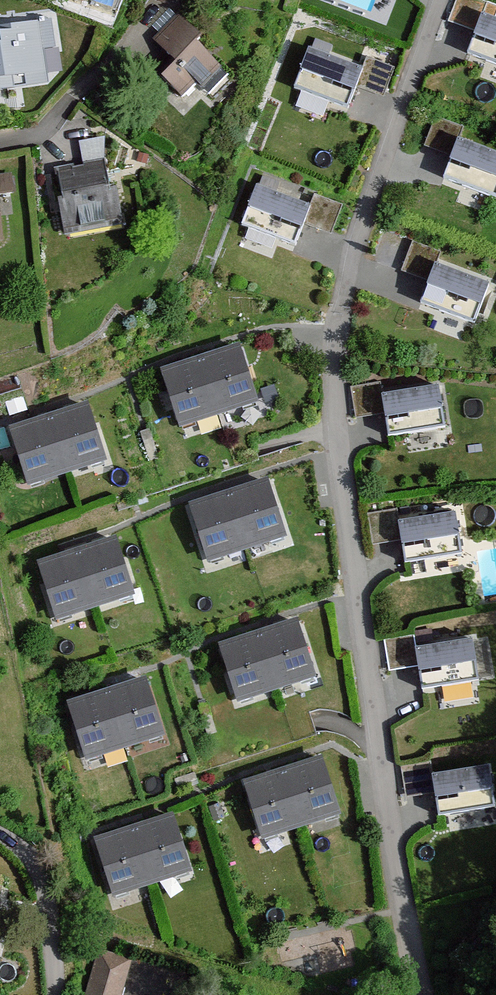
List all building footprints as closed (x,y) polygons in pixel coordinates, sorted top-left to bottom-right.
[(485,13),(489,3),(480,0),(457,0),(449,22),(477,33),(485,13)] [(468,57),(495,68),(495,17),(485,13),(477,33),(468,57)] [(144,76),(178,112),(221,72),(168,16),(142,40),(161,60),(144,76)] [(37,82),(27,20),(0,24),(0,87),(37,82)] [(305,47),(289,91),(346,113),(356,88),(363,69),(305,47)] [(363,69),(356,88),(383,99),(394,70),(366,60),(363,69)] [(452,156),(458,139),(463,128),(438,118),(426,146),(452,156)] [(442,180),(495,202),(495,154),(458,139),(452,156),(442,180)] [(39,170),(53,237),(110,226),(96,159),(39,170)] [(9,189),(7,167),(0,168),(0,190),(9,189)] [(254,183),(237,227),(295,248),(303,226),(311,204),(254,183)] [(314,196),(311,204),(303,226),(331,237),(343,206),(314,196)] [(402,272),(430,282),(436,265),(440,253),(413,243),(402,272)] [(430,282),(421,306),(476,325),(490,284),(436,265),(430,282)] [(249,401),(230,345),(163,368),(183,424),(249,401)] [(384,410),(382,395),(380,384),(352,388),(356,414),(384,410)] [(384,410),(388,436),(445,428),(439,387),(382,395),(384,410)] [(98,461),(79,404),(13,427),(33,484),(98,461)] [(280,538),(259,479),(190,503),(212,563),(280,538)] [(401,537),(398,521),(396,506),(367,511),(372,541),(401,537)] [(401,537),(406,567),(465,558),(457,511),(398,521),(401,537)] [(127,594),(110,535),(40,555),(58,615),(127,594)] [(308,674),(289,616),(218,639),(237,697),(308,674)] [(413,633),(386,637),(390,668),(417,664),(414,641),(413,633)] [(475,633),(414,641),(417,664),(421,689),(481,681),(475,633)] [(166,727),(148,668),(72,691),(90,750),(166,727)] [(338,816),(318,759),(247,783),(267,840),(338,816)] [(432,768),(435,791),(438,813),(495,805),(495,784),(492,759),(432,768)] [(430,760),(401,764),(406,795),(435,791),(432,768),(430,760)] [(188,874),(171,816),(99,838),(117,895),(188,874)] [(96,948),(83,994),(122,994),(132,958),(96,948)]
